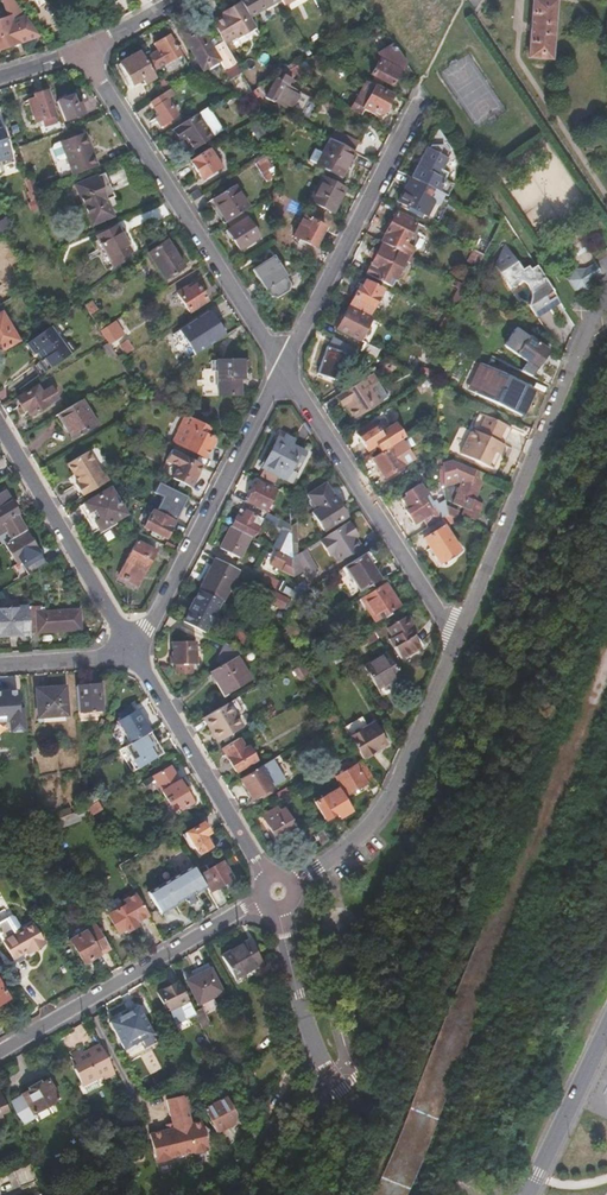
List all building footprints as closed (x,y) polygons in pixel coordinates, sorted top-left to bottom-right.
[(224,15),(212,22),(221,38),(225,45),(237,38),(238,40),(256,30),(249,16),(240,0),(229,7),(231,10),(224,15)] [(240,0),(249,16),(277,0),(240,0)] [(554,0),(533,0),(529,56),(552,58),(556,0),(554,0)] [(38,36),(26,17),(15,20),(13,15),(0,19),(0,49),(38,36)] [(225,45),(221,38),(211,44),(198,22),(182,32),(187,42),(186,42),(203,71),(230,54),(225,45)] [(177,57),(181,55),(169,36),(155,43),(158,49),(144,57),(151,70),(177,57)] [(400,69),(405,60),(394,44),(380,52),(382,56),(381,59),(400,69)] [(144,57),(140,51),(119,63),(132,85),(142,79),(145,83),(155,77),(151,70),(144,57)] [(193,74),(182,54),(181,55),(177,57),(188,77),(193,74)] [(392,85),(400,69),(381,59),(379,58),(371,74),(374,76),(384,81),(392,85)] [(292,63),(280,70),(282,74),(295,67),(292,63)] [(301,70),(298,65),(295,67),(282,74),(291,79),(301,70)] [(287,86),(291,79),(282,74),(279,81),(275,79),(258,88),(265,95),(265,97),(289,110),(290,109),(299,114),(307,98),(298,93),(298,92),(287,86)] [(371,82),(381,88),(384,81),(374,76),(371,82)] [(382,115),(393,94),(381,88),(371,82),(366,79),(349,110),(359,116),(364,108),(374,114),(375,112),(382,115)] [(209,89),(225,95),(231,91),(212,82),(209,89)] [(164,92),(149,102),(158,116),(155,117),(163,129),(172,123),(170,120),(177,115),(167,99),(172,95),(168,90),(164,92)] [(243,97),(251,100),(258,96),(255,90),(251,92),(243,97)] [(34,121),(42,119),(53,115),(47,91),(34,95),(34,98),(28,100),(34,121)] [(72,95),(55,101),(63,122),(84,114),(80,103),(75,105),(72,95)] [(207,107),(173,130),(180,141),(185,137),(193,149),(221,129),(207,107)] [(53,115),(42,119),(44,127),(55,123),(53,115)] [(10,157),(0,126),(0,160),(10,157)] [(437,191),(447,197),(453,184),(446,180),(449,173),(442,170),(454,147),(437,126),(420,159),(417,166),(410,178),(437,191)] [(331,140),(353,152),(357,143),(335,132),(331,140)] [(63,150),(87,141),(84,133),(61,142),(63,150)] [(340,175),(353,152),(331,140),(329,139),(317,163),(340,175)] [(72,176),(96,167),(87,141),(63,150),(66,159),(72,176)] [(53,153),(63,150),(61,142),(53,144),(52,148),(53,153)] [(209,148),(190,160),(202,178),(221,167),(209,148)] [(59,161),(66,159),(63,150),(53,153),(55,160),(59,161)] [(272,150),(255,161),(266,180),(273,176),(272,150)] [(103,173),(75,186),(91,224),(111,216),(107,206),(113,204),(110,197),(113,195),(103,173)] [(345,187),(322,176),(310,200),(332,212),(345,187)] [(30,201),(36,199),(33,190),(28,177),(24,178),(29,192),(27,192),(30,201)] [(437,191),(410,178),(398,202),(431,219),(438,205),(432,202),(437,191)] [(213,199),(227,221),(242,212),(248,207),(234,186),(213,199)] [(227,221),(226,222),(231,228),(246,218),(242,212),(227,221)] [(399,251),(409,256),(413,248),(405,243),(415,222),(397,213),(386,233),(386,234),(382,242),(399,251)] [(303,215),(293,235),(315,247),(325,226),(303,215)] [(472,249),(483,255),(500,224),(488,217),(472,249)] [(246,218),(231,228),(228,230),(240,249),(258,236),(246,218)] [(115,225),(96,236),(112,266),(129,256),(128,254),(129,252),(115,225)] [(166,239),(148,253),(164,279),(184,268),(166,239)] [(397,280),(409,256),(399,251),(398,252),(383,244),(366,274),(386,284),(393,288),(397,280)] [(535,317),(559,301),(537,267),(531,271),(528,267),(523,271),(507,247),(496,267),(510,290),(521,283),(522,284),(524,287),(526,294),(528,305),(535,317)] [(254,270),(267,290),(285,278),(272,258),(254,270)] [(574,267),(566,276),(572,286),(585,284),(592,275),(601,269),(594,258),(588,263),(585,264),(574,267)] [(285,278),(267,290),(271,296),(275,297),(288,290),(289,283),(285,278)] [(350,304),(369,314),(382,290),(365,281),(362,288),(359,286),(350,304)] [(456,308),(467,286),(459,282),(456,287),(459,289),(451,305),(456,308)] [(185,286),(176,292),(189,312),(207,300),(197,284),(188,290),(185,286)] [(336,329),(364,343),(365,343),(371,333),(365,330),(371,317),(348,305),(336,329)] [(209,310),(187,324),(200,344),(222,329),(209,310)] [(17,341),(0,313),(0,351),(17,341)] [(442,333),(444,330),(450,318),(445,315),(437,330),(442,333)] [(100,331),(108,343),(109,344),(123,335),(115,321),(100,331)] [(49,327),(26,344),(34,354),(36,352),(41,359),(34,364),(41,374),(73,351),(67,341),(60,346),(55,339),(57,337),(50,326),(49,327)] [(519,330),(507,348),(528,363),(526,365),(533,371),(535,368),(536,369),(548,352),(519,330)] [(358,348),(333,336),(327,345),(317,374),(334,379),(334,378),(343,381),(351,356),(353,357),(358,348)] [(127,341),(121,345),(126,354),(132,350),(127,341)] [(108,343),(102,347),(109,357),(115,354),(109,344),(108,343)] [(364,343),(361,350),(375,357),(379,350),(365,343),(364,343)] [(434,360),(434,349),(425,344),(424,365),(434,368),(434,360)] [(246,358),(211,360),(212,369),(201,370),(203,397),(240,394),(239,377),(243,377),(243,367),(246,367),(246,358)] [(483,384),(479,392),(522,410),(534,383),(484,362),(476,382),(483,384)] [(385,374),(397,366),(387,363),(381,367),(385,374)] [(340,394),(345,403),(354,418),(390,395),(375,371),(340,394)] [(426,380),(434,375),(424,372),(422,372),(426,380)] [(37,385),(15,398),(23,412),(26,410),(29,415),(57,399),(50,387),(41,392),(37,385)] [(340,394),(337,396),(342,405),(345,403),(340,394)] [(82,400),(57,414),(72,439),(96,425),(82,400)] [(510,423),(478,410),(460,451),(493,465),(510,423)] [(208,427),(186,415),(182,417),(171,439),(185,446),(184,447),(204,458),(210,447),(209,446),(213,438),(205,434),(208,427)] [(392,446),(405,437),(395,422),(379,433),(373,422),(370,424),(369,421),(363,425),(365,428),(357,433),(368,450),(375,444),(381,453),(392,446)] [(279,438),(263,468),(284,479),(295,460),(300,463),(305,452),(292,445),(294,440),(286,436),(283,441),(279,438)] [(404,464),(392,446),(381,453),(372,458),(385,478),(404,464)] [(171,449),(168,447),(162,460),(165,461),(171,449)] [(171,449),(165,461),(177,468),(172,478),(189,487),(201,464),(171,449)] [(75,484),(81,496),(107,481),(102,471),(98,470),(87,451),(66,464),(73,475),(74,474),(79,482),(75,484)] [(473,500),(484,473),(452,460),(450,466),(442,463),(443,484),(458,481),(461,482),(453,503),(463,507),(477,513),(481,504),(473,500)] [(146,477),(141,474),(138,481),(143,483),(146,477)] [(257,481),(247,502),(264,511),(275,490),(257,481)] [(445,505),(445,499),(438,504),(436,500),(432,503),(419,483),(403,493),(404,496),(401,499),(407,509),(405,510),(414,524),(422,518),(428,527),(441,518),(446,515),(445,505)] [(324,484),(308,495),(317,509),(312,512),(324,530),(346,516),(324,484)] [(110,488),(84,503),(99,529),(125,514),(110,488)] [(25,529),(16,514),(17,513),(2,489),(0,490),(0,541),(2,543),(3,543),(25,529)] [(184,495),(171,489),(159,512),(171,518),(184,495)] [(445,505),(446,515),(454,518),(456,511),(445,505)] [(474,520),(477,513),(463,507),(460,514),(474,520)] [(174,520),(152,509),(143,528),(164,539),(174,520)] [(232,526),(251,537),(253,537),(259,526),(258,525),(260,518),(241,509),(232,526)] [(290,534),(290,525),(278,519),(275,525),(287,532),(290,534)] [(359,536),(350,521),(321,539),(322,542),(330,556),(334,554),(338,561),(362,546),(357,537),(359,536)] [(444,525),(424,538),(439,563),(460,549),(444,525)] [(232,526),(231,526),(220,547),(240,558),(251,537),(232,526)] [(37,550),(25,529),(3,543),(15,564),(37,550)] [(291,542),(290,534),(287,532),(279,551),(291,557),(291,542)] [(136,584),(158,542),(141,533),(119,575),(136,584)] [(322,542),(321,539),(308,547),(310,550),(322,542)] [(292,561),(292,576),(303,569),(308,578),(318,571),(304,549),(297,554),(291,557),(292,561)] [(373,560),(367,551),(345,566),(359,590),(378,577),(369,563),(373,560)] [(271,565),(292,576),(292,561),(277,553),(271,565)] [(30,572),(44,564),(40,556),(26,565),(30,572)] [(220,600),(222,601),(238,570),(215,558),(199,589),(220,600)] [(261,582),(271,587),(275,579),(265,574),(261,582)] [(399,605),(385,583),(360,599),(374,621),(399,605)] [(293,598),(303,592),(299,586),(293,590),(293,591),(293,598)] [(282,592),(293,598),(293,591),(284,587),(282,592)] [(286,598),(268,588),(263,597),(281,607),(286,598)] [(209,623),(220,600),(199,589),(187,612),(209,623)] [(27,607),(28,632),(79,629),(78,610),(40,612),(40,606),(27,607)] [(28,632),(27,607),(0,609),(0,634),(28,632)] [(405,616),(403,614),(373,631),(376,636),(388,629),(392,635),(388,638),(402,659),(423,646),(411,626),(413,623),(409,616),(405,616)] [(237,631),(233,638),(240,642),(244,635),(237,631)] [(376,636),(373,631),(358,641),(361,646),(376,636)] [(196,641),(171,641),(171,664),(176,664),(191,663),(196,663),(196,657),(196,641)] [(237,656),(242,653),(226,644),(216,661),(223,664),(237,656)] [(377,688),(400,674),(386,651),(363,666),(377,688)] [(335,664),(344,657),(341,652),(331,658),(335,664)] [(250,679),(237,656),(223,664),(209,672),(215,682),(218,680),(226,693),(250,679)] [(191,663),(176,664),(176,674),(191,673),(191,663)] [(301,665),(294,670),(299,679),(306,674),(301,665)] [(76,685),(78,712),(101,710),(99,684),(76,685)] [(37,718),(66,716),(64,690),(54,690),(54,686),(45,687),(45,691),(35,692),(37,718)] [(0,691),(0,732),(22,730),(20,701),(17,702),(16,690),(0,691)] [(241,726),(227,703),(203,717),(217,741),(241,726)] [(116,722),(129,744),(148,731),(135,709),(130,713),(127,708),(116,714),(120,719),(116,722)] [(331,711),(324,715),(328,723),(336,718),(331,711)] [(356,750),(361,758),(386,744),(373,722),(348,736),(356,750)] [(129,744),(121,748),(134,770),(163,754),(149,731),(148,731),(129,744)] [(242,749),(236,739),(221,748),(235,772),(255,760),(247,746),(242,749)] [(259,767),(270,787),(283,780),(271,760),(259,767)] [(336,784),(343,795),(365,781),(363,777),(370,772),(362,760),(349,768),(345,762),(329,771),(332,777),(334,776),(338,783),(336,784)] [(191,803),(170,767),(152,777),(168,804),(174,801),(179,810),(191,803)] [(259,767),(239,779),(251,799),(253,798),(266,790),(270,787),(259,767)] [(370,788),(377,784),(370,772),(363,777),(365,781),(370,788)] [(266,790),(253,798),(255,801),(268,793),(266,790)] [(325,819),(334,813),(339,811),(342,816),(347,812),(333,791),(314,802),(325,819)] [(95,794),(84,801),(84,803),(85,808),(96,801),(98,800),(95,794)] [(96,801),(85,808),(89,816),(101,809),(96,801)] [(261,815),(264,820),(278,811),(275,806),(261,815)] [(85,808),(77,811),(74,812),(77,821),(89,816),(85,808)] [(301,836),(283,808),(278,811),(264,820),(277,840),(287,833),(293,842),(301,836)] [(74,812),(52,820),(56,831),(77,821),(74,812)] [(198,853),(210,846),(204,835),(209,832),(203,821),(186,832),(198,853)] [(183,848),(174,832),(168,836),(176,852),(183,848)] [(206,871),(203,866),(195,870),(204,886),(208,893),(227,881),(223,873),(226,871),(221,861),(206,871)] [(204,886),(195,870),(188,875),(186,871),(174,878),(173,876),(161,883),(173,904),(204,886)] [(148,915),(135,894),(125,900),(123,904),(123,905),(107,915),(118,933),(124,929),(126,932),(135,926),(134,924),(148,915)] [(9,916),(5,919),(14,934),(21,929),(13,917),(9,916)] [(5,919),(0,922),(0,940),(11,959),(24,951),(26,954),(43,943),(31,923),(21,929),(14,934),(5,919)] [(109,949),(95,924),(84,931),(69,940),(83,964),(109,949)] [(234,978),(261,962),(248,939),(221,955),(234,978)] [(209,968),(185,981),(197,1005),(221,992),(209,968)] [(193,1012),(178,982),(157,992),(162,1003),(165,1002),(176,1022),(194,1014),(193,1012)] [(122,1049),(151,1034),(137,1007),(108,1023),(122,1049)] [(194,1014),(202,1028),(209,1024),(201,1009),(193,1012),(194,1014)] [(115,1074),(100,1046),(84,1055),(83,1053),(73,1060),(77,1067),(66,1073),(73,1087),(93,1076),(96,1080),(103,1076),(105,1080),(115,1074)] [(73,1060),(83,1053),(81,1049),(70,1055),(73,1060)] [(99,1086),(96,1080),(93,1076),(73,1087),(78,1097),(99,1086)] [(21,1120),(58,1098),(47,1080),(40,1085),(39,1083),(29,1089),(30,1091),(21,1096),(23,1099),(13,1105),(21,1120)] [(202,1106),(215,1132),(237,1121),(224,1095),(202,1106)] [(186,1156),(207,1147),(202,1124),(192,1126),(185,1098),(167,1102),(173,1125),(174,1131),(167,1132),(158,1134),(171,1160),(186,1156)] [(130,1126),(134,1134),(144,1129),(139,1121),(130,1126)] [(171,1160),(158,1134),(150,1136),(157,1165),(171,1162),(171,1160)] [(29,1163),(12,1170),(20,1187),(36,1180),(29,1163)]
